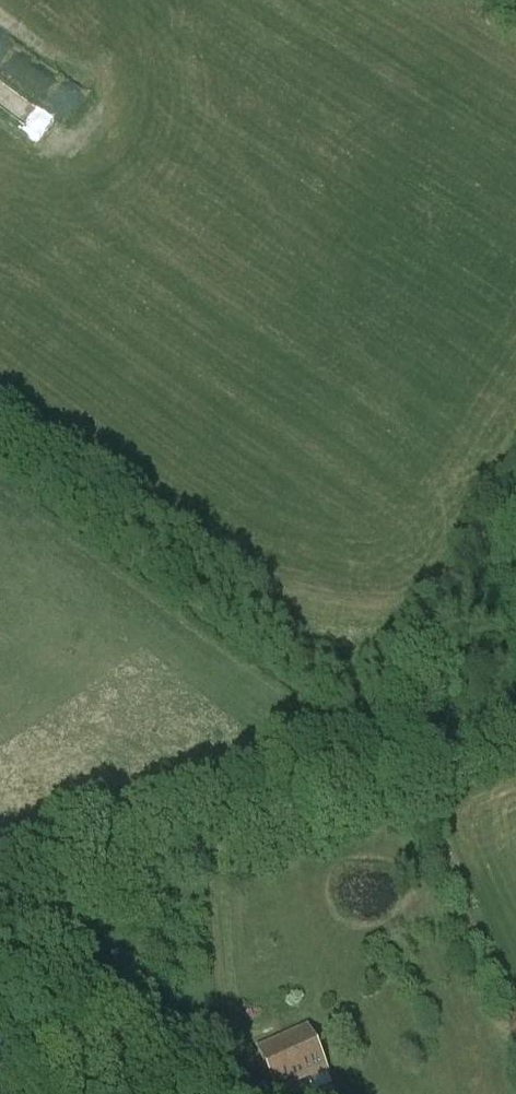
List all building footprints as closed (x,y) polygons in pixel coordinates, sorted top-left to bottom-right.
[(277,1093),(312,1093),(307,1082),(328,1072),(309,1030),(258,1053),(277,1093)]
